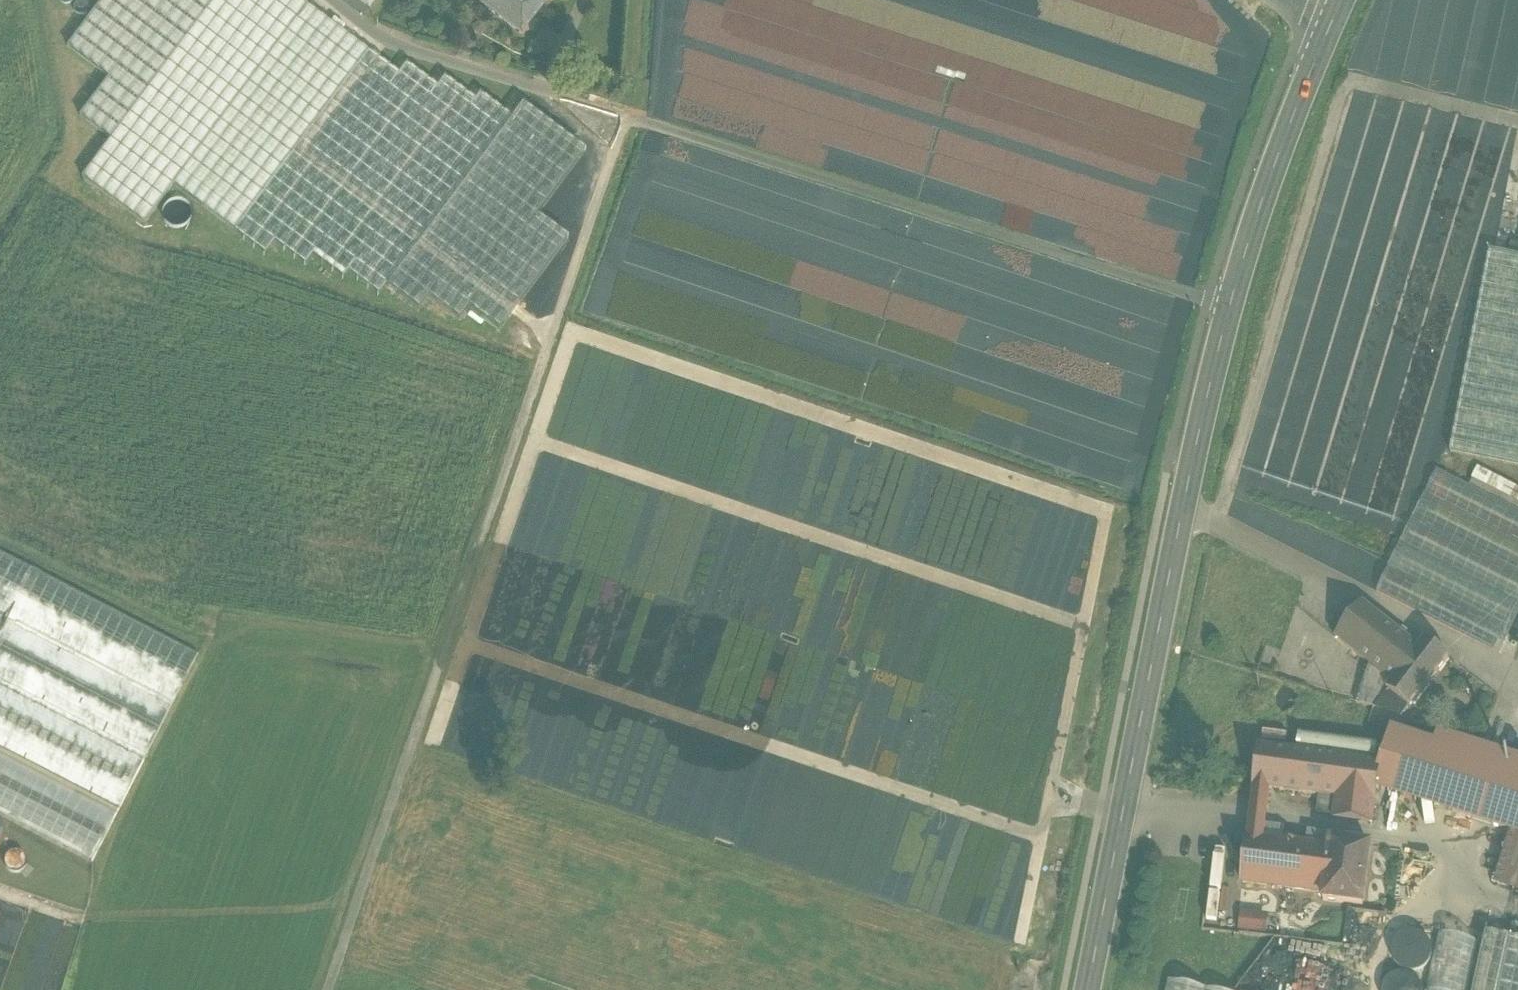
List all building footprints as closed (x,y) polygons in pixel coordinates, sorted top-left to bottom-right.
[(67,49),(108,79),(80,118),(110,141),(215,0),(103,0),(98,7),(67,49)] [(82,179),(144,225),(173,187),(234,233),(368,53),(297,0),(215,0),(110,141),(82,179)] [(521,36),(545,6),(549,0),(477,0),(521,36)] [(1443,93),(1517,107),(1517,0),(1479,0),(1478,9),(1460,5),(1443,93)] [(368,53),(234,233),(265,256),(274,243),(305,266),(312,257),(343,279),(348,273),(379,296),(386,286),(511,119),(480,95),(475,102),(444,79),(437,88),(406,66),(399,76),(368,53)] [(521,105),(511,119),(386,286),(418,310),(428,298),(458,320),(468,308),(499,331),(568,239),(537,217),(585,152),(521,105)] [(1490,252),(1450,454),(1517,467),(1517,257),(1490,252)] [(1437,471),(1377,593),(1500,654),(1517,617),(1517,511),(1437,471)] [(119,813),(172,712),(14,629),(15,625),(174,709),(200,659),(0,553),(0,750),(119,813)] [(1420,649),(1362,603),(1335,639),(1370,667),(1356,704),(1376,709),(1376,708),(1388,692),(1387,692),(1420,649)] [(1420,649),(1387,692),(1388,692),(1376,708),(1401,719),(1449,658),(1426,641),(1420,649)] [(1438,733),(1434,745),(1391,731),(1381,764),(1377,790),(1517,834),(1517,758),(1438,733)] [(1371,744),(1296,735),(1294,747),(1370,756),(1371,744)] [(1381,764),(1257,749),(1252,791),(1269,793),(1317,798),(1315,816),(1332,818),(1331,821),(1373,826),(1377,790),(1381,764)] [(93,864),(119,813),(0,750),(0,816),(93,864)] [(1269,793),(1252,791),(1250,808),(1267,810),(1269,793)] [(1306,848),(1263,844),(1265,825),(1249,823),(1241,887),(1323,896),(1328,843),(1333,844),(1334,837),(1308,834),(1306,848)] [(1333,844),(1328,843),(1323,896),(1322,904),(1362,908),(1368,848),(1333,844)] [(1262,935),(1265,916),(1237,911),(1234,931),(1262,935)] [(1486,933),(1473,989),(1517,989),(1517,940),(1486,933)] [(1438,934),(1426,989),(1467,989),(1478,942),(1438,934)] [(1397,976),(1385,986),(1384,989),(1420,989),(1411,978),(1397,976)]
